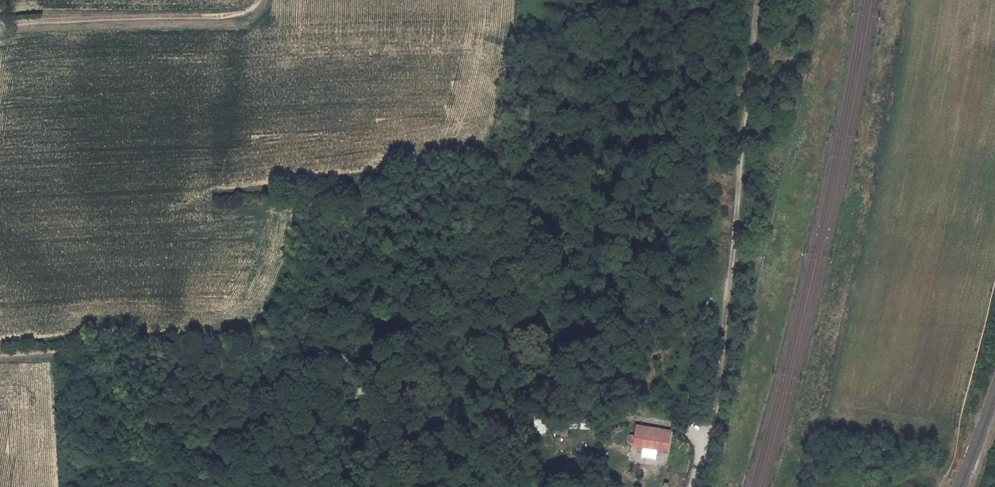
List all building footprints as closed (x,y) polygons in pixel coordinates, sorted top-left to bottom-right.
[(661,420),(629,415),(626,436),(658,439),(661,420)] [(565,476),(578,478),(580,467),(567,465),(565,476)]
